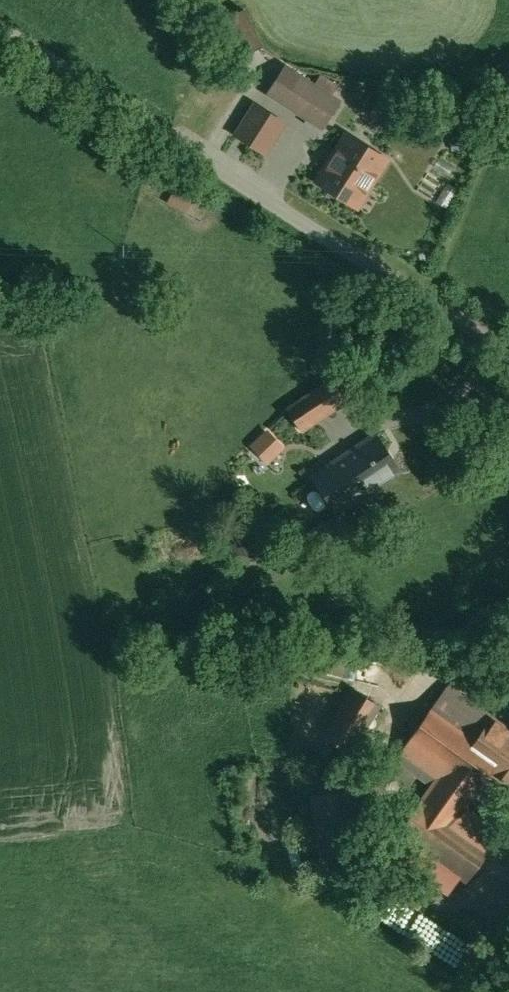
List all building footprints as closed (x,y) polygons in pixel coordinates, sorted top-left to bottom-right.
[(340,102),(284,66),(268,93),(323,128),(340,102)] [(284,123),(255,105),(236,135),(265,153),(284,123)] [(386,159),(347,135),(317,182),(351,203),(360,190),(368,188),(386,159)] [(181,180),(169,202),(192,214),(203,192),(181,180)] [(332,378),(286,408),(301,430),(347,400),(332,378)] [(282,446),(268,432),(254,446),(267,460),(282,446)] [(375,434),(314,474),(339,512),(400,471),(375,434)] [(326,520),(301,536),(313,555),(338,540),(326,520)] [(447,685),(395,758),(432,784),(421,799),(454,823),(454,822),(490,772),(492,774),(508,749),(508,729),(447,685)] [(353,688),(322,735),(350,753),(380,705),(353,688)] [(492,774),(508,786),(508,749),(492,774)] [(351,790),(310,796),(323,871),(363,864),(351,790)] [(454,823),(421,799),(398,831),(410,840),(453,872),(466,881),(490,848),(454,822),(454,823)] [(453,872),(410,840),(402,851),(445,883),(453,872)]
